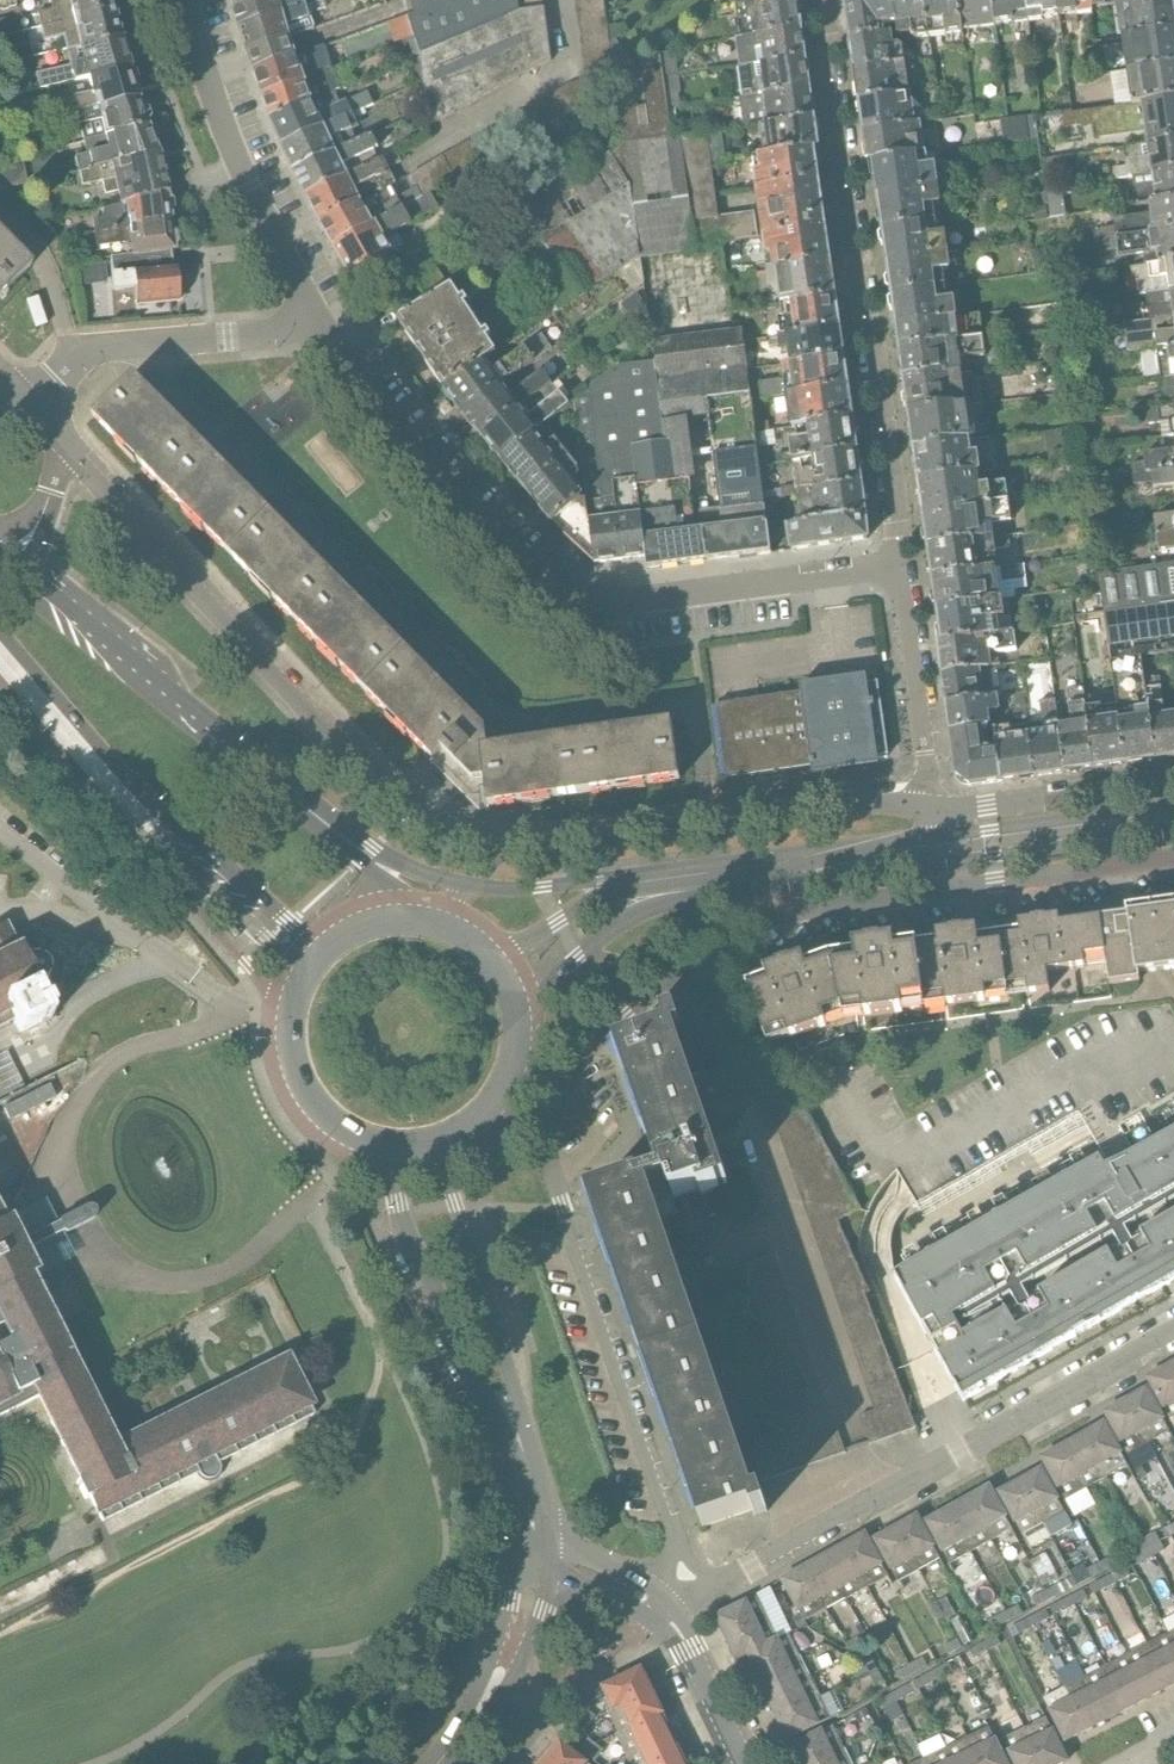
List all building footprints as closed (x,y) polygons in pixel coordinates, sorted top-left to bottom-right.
[(114,10),(111,0),(51,0),(53,10),(38,13),(41,27),(114,10)] [(240,28),(324,1),(326,0),(253,0),(234,7),(240,28)] [(465,3),(466,3),(474,32),(517,12),(515,0),(464,0),(465,3)] [(517,12),(545,8),(544,0),(515,0),(517,12)] [(605,6),(605,3),(605,0),(577,0),(579,10),(605,6)] [(802,30),(798,0),(790,0),(746,6),(737,7),(741,37),(802,30)] [(896,27),(892,0),(845,0),(845,1),(851,41),(871,38),(893,35),(892,27),(896,27)] [(930,37),(925,0),(892,0),(896,27),(896,28),(897,28),(898,34),(912,32),(913,38),(916,39),(930,37)] [(963,33),(958,0),(925,0),(930,37),(963,33)] [(998,26),(993,0),(958,0),(963,33),(998,29),(998,26)] [(1029,22),(1026,0),(993,0),(998,26),(1029,22)] [(1061,18),(1059,0),(1026,0),(1029,22),(1061,18)] [(1093,11),(1091,0),(1059,0),(1061,18),(1093,14),(1093,11)] [(1093,11),(1106,9),(1105,0),(1091,0),(1093,11)] [(1173,31),(1173,9),(1173,0),(1146,0),(1135,2),(1116,4),(1121,39),(1123,38),(1173,31)] [(247,53),(292,38),(316,29),(312,14),(328,8),(324,1),(240,28),(247,53)] [(468,8),(466,3),(464,4),(408,17),(422,55),(474,32),(468,8)] [(605,6),(579,10),(580,24),(607,20),(605,6)] [(545,8),(517,12),(474,32),(422,55),(422,58),(424,81),(428,128),(552,61),(545,8)] [(69,50),(120,37),(114,10),(41,27),(44,41),(66,36),(69,50)] [(582,38),(609,34),(608,26),(607,20),(580,24),(582,38)] [(742,67),(806,58),(802,30),(741,37),(738,37),(742,67)] [(1173,66),(1173,31),(1123,38),(1124,47),(1128,72),(1173,66)] [(584,52),(611,48),(610,44),(609,34),(582,38),(584,52)] [(855,71),(906,63),(903,45),(894,46),(893,35),(871,38),(851,41),(855,71)] [(88,79),(131,68),(120,37),(69,50),(73,64),(39,73),(43,89),(74,82),(88,79)] [(254,72),(298,56),(292,38),(247,53),(254,72)] [(638,71),(616,40),(610,44),(611,48),(613,62),(615,76),(616,86),(638,71)] [(254,72),(262,96),(334,70),(326,47),(298,56),(254,72)] [(584,52),(586,66),(613,62),(611,48),(584,52)] [(616,86),(625,146),(642,260),(697,251),(697,247),(723,243),(719,217),(713,178),(723,177),(721,164),(712,165),(708,134),(672,139),(664,77),(661,55),(638,71),(616,86)] [(745,98),(811,90),(806,58),(742,67),(745,98)] [(586,66),(588,80),(615,76),(613,62),(586,66)] [(859,100),(910,94),(906,63),(855,71),(859,100)] [(1173,98),(1173,66),(1128,72),(1132,104),(1173,98)] [(70,114),(141,97),(131,68),(88,79),(92,93),(53,102),(57,117),(70,114)] [(262,96),(271,121),(330,95),(341,90),(334,70),(262,96)] [(586,104),(599,97),(588,80),(573,83),(586,104)] [(586,104),(573,83),(570,84),(560,90),(573,112),(586,104)] [(573,112),(560,90),(547,97),(560,120),(573,112)] [(762,126),(815,120),(811,90),(745,98),(742,99),(745,128),(762,126)] [(271,121),(283,147),(366,110),(375,105),(369,92),(336,107),(330,95),(271,121)] [(864,132),(917,124),(912,94),(910,94),(859,100),(864,132)] [(93,139),(151,126),(141,97),(70,114),(73,128),(90,124),(93,139)] [(560,120),(547,97),(534,104),(547,127),(560,120)] [(1077,111),(1079,126),(1142,117),(1148,145),(1173,141),(1173,98),(1132,104),(1077,111)] [(534,104),(521,112),(534,135),(547,127),(534,104)] [(294,172),(358,141),(354,131),(361,128),(356,119),(367,114),(366,110),(283,147),(294,172)] [(521,112),(508,120),(521,142),(534,135),(521,112)] [(1034,118),(1000,122),(1003,146),(1037,141),(1034,118)] [(521,142),(508,120),(495,127),(508,149),(521,142)] [(766,156),(819,149),(815,120),(762,126),(766,156)] [(868,164),(925,154),(922,132),(932,131),(930,122),(921,124),(921,123),(917,124),(864,132),(868,164)] [(79,172),(161,155),(151,126),(93,139),(85,141),(89,153),(75,157),(77,166),(79,172)] [(508,149),(495,127),(482,134),(495,157),(508,149)] [(482,165),(495,157),(482,134),(469,142),(482,165)] [(307,197),(384,159),(373,136),(369,138),(369,137),(358,141),(294,172),(307,197)] [(1173,172),(1173,141),(1148,145),(1125,148),(1126,161),(1123,161),(1123,168),(1111,169),(1112,180),(1135,177),(1173,172)] [(482,165),(469,142),(456,149),(469,172),(482,165)] [(642,260),(625,146),(384,293),(401,318),(453,287),(513,252),(564,222),(604,283),(620,272),(642,260)] [(469,172),(456,149),(443,157),(456,180),(469,172)] [(756,191),(819,182),(817,168),(821,164),(819,149),(766,156),(751,157),(756,191)] [(320,224),(362,202),(357,193),(356,191),(388,176),(387,172),(390,171),(389,169),(403,162),(398,153),(384,159),(307,197),(315,215),(320,224)] [(878,194),(939,186),(936,167),(929,168),(927,154),(925,154),(868,164),(871,178),(876,181),(878,194)] [(125,204),(170,193),(161,155),(79,172),(82,186),(103,182),(106,195),(117,192),(120,205),(125,204)] [(18,186),(14,171),(22,170),(19,156),(0,160),(0,187),(2,189),(18,186)] [(427,166),(440,189),(456,180),(443,157),(427,166)] [(1064,186),(1058,159),(1042,161),(1047,189),(1064,186)] [(423,199),(432,194),(440,189),(427,166),(410,175),(414,183),(423,199)] [(1173,200),(1173,172),(1135,177),(1137,188),(1136,188),(1138,205),(1173,200)] [(762,237),(825,228),(824,216),(828,212),(827,203),(821,200),(819,182),(756,191),(762,237)] [(434,197),(432,194),(423,199),(414,183),(407,187),(410,192),(388,204),(381,191),(362,202),(320,224),(335,251),(434,197)] [(883,229),(937,221),(935,207),(942,206),(939,186),(878,194),(880,210),(876,215),(877,223),(882,227),(883,229)] [(1052,217),(1068,215),(1064,187),(1048,189),(1050,203),(1052,217)] [(95,231),(173,223),(170,193),(125,204),(126,214),(102,217),(102,219),(93,219),(95,231)] [(350,278),(393,254),(406,247),(398,233),(412,224),(440,208),(434,197),(335,251),(350,278)] [(1114,221),(1116,239),(1173,231),(1173,200),(1138,205),(1140,218),(1114,221)] [(887,262),(949,253),(946,235),(939,236),(937,221),(883,229),(883,232),(879,236),(880,245),(885,248),(887,262)] [(556,315),(604,283),(564,222),(513,252),(556,315)] [(96,248),(129,243),(130,255),(173,251),(176,250),(173,223),(95,231),(96,248)] [(774,270),(830,263),(830,261),(834,256),(833,248),(828,245),(825,228),(762,237),(765,257),(772,256),(774,270)] [(1173,261),(1173,231),(1116,239),(1098,242),(1100,252),(1119,249),(1120,258),(1142,255),(1144,265),(1173,261)] [(0,236),(0,298),(31,267),(0,236)] [(134,289),(135,304),(180,300),(178,271),(175,271),(173,251),(130,255),(111,257),(113,291),(134,289)] [(892,295),(945,287),(943,273),(951,272),(949,253),(887,262),(889,276),(885,280),(886,288),(892,292),(892,295)] [(646,284),(642,260),(620,272),(635,292),(646,284)] [(1173,290),(1173,261),(1144,265),(1131,267),(1132,278),(1134,295),(1141,294),(1173,290)] [(779,308),(835,297),(835,295),(839,291),(838,282),(833,279),(830,263),(774,270),(767,271),(770,292),(777,291),(779,308)] [(108,266),(83,269),(85,282),(110,278),(108,266)] [(444,387),(487,362),(497,354),(488,340),(492,337),(489,332),(484,334),(467,306),(470,304),(466,298),(462,300),(453,287),(401,318),(402,319),(400,321),(444,387)] [(897,326),(958,318),(955,301),(947,302),(945,287),(892,295),(893,297),(888,302),(890,310),(895,314),(897,326)] [(1173,317),(1173,290),(1141,294),(1144,321),(1173,317)] [(782,335),(840,328),(838,315),(842,311),(841,302),(836,299),(835,297),(779,308),(782,335)] [(46,325),(37,298),(27,302),(35,328),(46,325)] [(1061,305),(1076,328),(1097,326),(1095,300),(1061,305)] [(1024,335),(1076,328),(1061,305),(1021,310),(1024,335)] [(900,351),(984,338),(981,315),(958,318),(897,326),(900,351)] [(1119,324),(1124,353),(1154,349),(1173,347),(1173,317),(1144,321),(1119,324)] [(790,363),(844,356),(843,353),(847,346),(842,340),(840,328),(782,335),(779,336),(781,353),(788,352),(790,363)] [(654,362),(670,483),(690,480),(697,480),(688,419),(708,416),(719,415),(717,401),(752,397),(743,329),(677,338),(651,341),(654,362)] [(463,413),(504,386),(553,350),(543,336),(494,372),(487,362),(444,387),(463,413)] [(905,381),(962,373),(963,373),(961,360),(986,357),(1002,355),(1000,336),(984,338),(900,351),(902,362),(898,366),(899,374),(904,377),(905,381)] [(1173,377),(1173,347),(1154,349),(1159,379),(1173,377)] [(761,399),(848,387),(846,373),(850,369),(849,361),(844,359),(844,356),(790,363),(783,364),(785,380),(780,381),(780,379),(761,382),(762,385),(759,385),(761,399)] [(637,487),(670,483),(654,362),(617,366),(574,400),(587,497),(596,564),(621,561),(646,558),(637,487)] [(483,438),(522,409),(553,385),(543,371),(511,395),(504,386),(463,413),(477,432),(483,438)] [(909,412),(966,405),(962,373),(905,381),(907,394),(902,398),(904,407),(909,410),(909,412)] [(1173,405),(1173,377),(1159,379),(1164,406),(1173,405)] [(480,733),(376,627),(131,380),(94,417),(433,760),(436,757),(477,797),(488,796),(490,807),(681,781),(674,729),(483,756),(480,733)] [(808,427),(853,423),(851,405),(855,400),(854,392),(849,389),(848,387),(761,399),(761,400),(786,397),(790,429),(808,427)] [(496,454),(502,462),(547,426),(571,407),(560,393),(529,418),(522,409),(483,438),(496,455),(496,454)] [(914,447),(970,442),(977,441),(972,404),(966,405),(909,412),(909,414),(905,419),(906,427),(912,430),(914,447)] [(1173,435),(1173,405),(1164,406),(1147,409),(1149,425),(1167,422),(1169,435),(1173,435)] [(813,460),(858,452),(855,435),(859,432),(858,425),(853,423),(808,427),(809,439),(790,442),(791,453),(777,455),(778,464),(813,460)] [(527,493),(570,459),(556,442),(559,440),(547,426),(502,462),(527,493)] [(1173,468),(1173,435),(1169,435),(1171,452),(1162,453),(1144,455),(1145,462),(1132,464),(1134,474),(1173,468)] [(768,522),(757,438),(750,439),(745,445),(746,455),(714,459),(723,528),(696,532),(700,563),(772,554),(768,522)] [(919,481),(979,474),(996,473),(995,463),(980,464),(979,455),(972,456),(970,442),(914,447),(914,449),(910,453),(911,462),(917,465),(919,481)] [(800,495),(862,486),(860,468),(864,465),(863,458),(858,456),(858,452),(813,460),(815,472),(794,475),(796,486),(782,488),(783,497),(800,495)] [(553,524),(587,497),(575,483),(579,479),(580,478),(580,475),(579,473),(580,471),(570,459),(527,493),(553,524)] [(1134,474),(1135,484),(1152,482),(1153,490),(1173,487),(1173,468),(1134,474)] [(924,514),(1009,503),(1018,501),(1015,481),(1007,483),(1007,484),(981,488),(979,474),(919,481),(919,483),(915,487),(916,494),(921,497),(924,514)] [(696,532),(690,480),(670,483),(637,487),(646,558),(647,570),(700,563),(696,532)] [(804,524),(866,516),(865,502),(869,498),(868,491),(863,489),(862,486),(800,495),(804,524)] [(553,524),(596,564),(587,497),(553,524)] [(929,547),(994,538),(995,538),(993,524),(1012,521),(1009,503),(924,514),(926,530),(922,534),(923,542),(928,544),(929,547)] [(1173,533),(1173,514),(1155,517),(1156,524),(1157,533),(1157,535),(1173,533)] [(790,526),(793,550),(868,539),(866,516),(804,524),(790,526)] [(1157,535),(1159,552),(1173,550),(1173,533),(1157,535)] [(933,579),(991,569),(990,557),(996,556),(994,538),(929,547),(931,562),(927,566),(927,573),(933,576),(933,579)] [(1104,611),(1173,602),(1173,564),(1098,574),(1104,611)] [(938,611),(1000,601),(996,569),(991,569),(933,579),(935,592),(931,596),(932,604),(937,607),(938,611)] [(938,643),(1014,633),(1012,617),(1005,618),(1002,601),(1000,601),(938,611),(940,626),(936,630),(938,643)] [(1104,613),(1108,646),(1173,637),(1173,603),(1104,613)] [(942,675),(991,668),(992,668),(992,667),(999,666),(997,653),(1017,651),(1014,633),(938,643),(942,675)] [(1126,765),(1157,760),(1146,689),(1142,658),(1111,662),(1119,717),(1126,765)] [(946,704),(1000,697),(999,688),(994,689),(991,668),(942,675),(946,704)] [(727,779),(808,767),(889,756),(878,682),(798,693),(717,705),(727,779)] [(1173,758),(1173,716),(1165,717),(1164,704),(1162,687),(1146,689),(1157,760),(1173,758)] [(1066,773),(1094,769),(1086,709),(1084,689),(1067,691),(1072,725),(1060,727),(1066,773)] [(994,727),(1028,722),(1025,694),(1000,697),(946,704),(951,734),(994,727)] [(1094,769),(1126,765),(1119,717),(1104,720),(1102,707),(1086,709),(1094,769)] [(1035,777),(1066,773),(1060,727),(1058,721),(1057,709),(1050,710),(1051,722),(1043,723),(1044,732),(1029,734),(1035,777)] [(1002,782),(1035,777),(1029,734),(1028,722),(994,727),(1002,782)] [(970,786),(1002,782),(994,727),(951,734),(957,776),(970,786)] [(1139,974),(1173,970),(1173,902),(1149,905),(1126,909),(1127,915),(1116,917),(1115,910),(1099,912),(1100,919),(1107,965),(1110,985),(1140,981),(1139,974)] [(1086,967),(1107,965),(1100,919),(1060,925),(1059,918),(1019,923),(1020,930),(999,933),(1007,988),(1027,985),(1029,995),(1051,992),(1048,973),(1086,967)] [(22,1015),(25,1023),(42,1014),(34,1000),(43,995),(39,985),(41,985),(44,983),(46,982),(47,980),(48,979),(49,978),(50,977),(50,975),(51,973),(51,971),(51,969),(51,968),(50,965),(48,962),(47,960),(46,959),(44,958),(42,956),(38,955),(35,955),(33,955),(31,956),(29,957),(28,957),(27,958),(25,959),(21,950),(18,951),(6,927),(0,930),(0,1026),(22,1015)] [(986,991),(1007,988),(999,933),(978,936),(977,929),(937,934),(938,941),(917,944),(924,999),(945,996),(947,1006),(987,1001),(986,991)] [(903,1002),(924,999),(917,944),(896,947),(895,940),(854,946),(855,953),(830,956),(842,1010),(861,1008),(864,1017),(904,1012),(903,1002)] [(825,1017),(842,1010),(830,956),(806,965),(804,958),(765,972),(768,979),(747,986),(765,1038),(786,1031),(790,1040),(795,1038),(828,1026),(825,1017)] [(750,1498),(670,1263),(655,1222),(680,1214),(675,1200),(701,1191),(703,1196),(730,1187),(718,1153),(712,1155),(684,1074),(690,1072),(692,1078),(713,1071),(697,1023),(682,1028),(677,1016),(665,1021),(669,1032),(623,1048),(666,1173),(641,1181),(641,1180),(594,1196),(707,1526),(754,1510),(756,1516),(768,1512),(762,1494),(750,1498)] [(772,1111),(801,1101),(794,1088),(767,1097),(772,1111)] [(1162,1105),(1160,1101),(1138,1113),(1141,1118),(1103,1139),(1100,1135),(1078,1147),(1089,1166),(896,1277),(965,1401),(1173,1281),(1173,1099),(1162,1105)] [(777,1126),(809,1114),(801,1101),(772,1111),(777,1126)] [(782,1140),(816,1128),(809,1114),(777,1126),(782,1140)] [(787,1154),(823,1141),(816,1128),(782,1140),(787,1154)] [(792,1169),(831,1155),(823,1141),(787,1154),(792,1169)] [(831,1155),(792,1169),(796,1183),(838,1168),(831,1155)] [(796,1183),(801,1197),(846,1182),(838,1168),(796,1183)] [(801,1197),(807,1211),(853,1195),(846,1182),(801,1197)] [(807,1211),(812,1226),(860,1209),(853,1195),(807,1211)] [(39,1398),(81,1481),(77,1483),(86,1500),(90,1498),(98,1513),(103,1522),(199,1473),(201,1476),(206,1479),(211,1480),(216,1478),(220,1473),(220,1470),(221,1468),(219,1463),(311,1417),(315,1415),(310,1405),(295,1375),(300,1373),(292,1355),(261,1371),(262,1373),(250,1379),(249,1378),(115,1446),(68,1352),(69,1352),(59,1330),(57,1331),(29,1276),(34,1273),(36,1278),(59,1266),(77,1257),(65,1233),(66,1233),(67,1233),(93,1220),(94,1219),(96,1217),(97,1217),(97,1216),(97,1213),(97,1212),(96,1210),(96,1209),(95,1208),(93,1207),(91,1206),(89,1207),(87,1207),(61,1220),(60,1221),(60,1222),(47,1199),(30,1207),(7,1219),(9,1223),(4,1225),(0,1217),(0,1418),(39,1398)] [(711,1217),(722,1212),(718,1201),(707,1205),(711,1217)] [(812,1226),(817,1240),(842,1231),(839,1222),(862,1211),(860,1209),(812,1226)] [(822,1254),(849,1245),(842,1231),(817,1240),(822,1254)] [(826,1268),(855,1259),(849,1245),(822,1254),(826,1268)] [(746,1280),(776,1270),(771,1255),(742,1266),(746,1280)] [(832,1282),(861,1272),(855,1259),(826,1268),(832,1282)] [(751,1294),(781,1284),(776,1270),(746,1280),(751,1294)] [(836,1297),(867,1286),(861,1272),(832,1282),(836,1297)] [(756,1309),(786,1298),(781,1284),(751,1294),(756,1309)] [(841,1311),(869,1301),(867,1295),(870,1294),(867,1286),(836,1297),(841,1311)] [(761,1323),(791,1313),(786,1298),(756,1309),(761,1323)] [(846,1326),(874,1316),(869,1301),(841,1311),(846,1326)] [(766,1337),(796,1327),(791,1313),(761,1323),(766,1337)] [(851,1340),(879,1330),(874,1316),(846,1326),(851,1340)] [(771,1352),(801,1341),(796,1327),(766,1337),(771,1352)] [(856,1354),(885,1344),(879,1330),(851,1340),(856,1354)] [(776,1366),(806,1356),(801,1341),(771,1352),(776,1366)] [(861,1368),(890,1358),(885,1344),(856,1354),(861,1368)] [(781,1380),(810,1370),(806,1356),(776,1366),(781,1380)] [(866,1383),(896,1372),(890,1358),(861,1368),(866,1383)] [(1173,1419),(1173,1375),(1169,1367),(1148,1378),(1165,1409),(1171,1420),(1173,1419)] [(786,1395),(815,1384),(810,1370),(781,1380),(786,1395)] [(870,1397),(901,1386),(896,1372),(866,1383),(870,1397)] [(791,1409),(820,1399),(815,1384),(786,1395),(791,1409)] [(892,1405),(906,1401),(901,1386),(870,1397),(875,1412),(877,1411),(892,1405)] [(1149,1443),(1171,1432),(1148,1390),(1127,1401),(1149,1443)] [(796,1423),(825,1413),(820,1399),(791,1409),(796,1423)] [(901,1433),(917,1428),(906,1401),(892,1405),(901,1433)] [(1128,1455),(1149,1443),(1127,1401),(1106,1413),(1128,1455)] [(886,1439),(901,1433),(892,1405),(877,1411),(886,1439)] [(871,1444),(886,1439),(877,1411),(875,1412),(861,1416),(871,1444)] [(800,1438),(808,1435),(822,1430),(830,1427),(825,1413),(796,1423),(800,1438)] [(1122,1454),(1105,1424),(1084,1435),(1108,1477),(1128,1466),(1122,1454)] [(832,1457),(846,1452),(836,1425),(830,1427),(822,1430),(832,1457)] [(817,1463),(832,1457),(822,1430),(808,1435),(817,1463)] [(802,1468),(817,1463),(808,1435),(800,1438),(793,1440),(802,1468)] [(1088,1488),(1108,1477),(1084,1435),(1064,1446),(1088,1488)] [(788,1473),(802,1468),(793,1440),(778,1445),(788,1473)] [(773,1478),(788,1473),(778,1445),(764,1450),(773,1478)] [(1066,1500),(1088,1488),(1064,1446),(1043,1458),(1066,1500)] [(759,1483),(773,1478),(764,1450),(749,1455),(759,1483)] [(1173,1509),(1173,1493),(1162,1456),(1143,1462),(1160,1514),(1173,1509)] [(1065,1512),(1059,1500),(1042,1470),(1021,1481),(1044,1523),(1065,1512)] [(1023,1535),(1044,1523),(1021,1481),(1000,1493),(1023,1535)] [(969,1499),(993,1541),(997,1548),(1000,1546),(996,1539),(1013,1530),(1007,1518),(990,1487),(969,1499)] [(972,1552),(993,1541),(969,1499),(949,1510),(972,1552)] [(977,1560),(972,1552),(949,1510),(927,1522),(945,1553),(955,1572),(956,1571),(952,1563),(971,1553),(975,1560),(977,1560)] [(941,1559),(935,1547),(918,1516),(897,1528),(920,1570),(941,1559)] [(899,1582),(920,1570),(897,1528),(876,1540),(899,1582)] [(1148,1549),(1161,1542),(1156,1533),(1142,1540),(1148,1549)] [(889,1576),(883,1565),(866,1534),(846,1545),(869,1587),(889,1576)] [(1134,1556),(1148,1549),(1142,1540),(1129,1547),(1134,1556)] [(1152,1558),(1165,1551),(1161,1542),(1148,1549),(1152,1558)] [(847,1599),(869,1587),(846,1545),(824,1557),(847,1599)] [(1138,1565),(1152,1558),(1148,1549),(1134,1556),(1138,1565)] [(1105,1571),(1118,1564),(1114,1555),(1100,1562),(1105,1571)] [(826,1610),(847,1599),(824,1557),(804,1569),(826,1610)] [(1091,1578),(1105,1571),(1100,1562),(1087,1569),(1091,1578)] [(1111,1574),(1117,1584),(1131,1576),(1126,1567),(1111,1574)] [(805,1621),(826,1610),(804,1569),(783,1580),(800,1611),(805,1621)] [(1099,1581),(1104,1591),(1117,1584),(1111,1574),(1099,1581)] [(1046,1591),(1051,1600),(1064,1593),(1060,1584),(1046,1591)] [(1075,1606),(1089,1598),(1084,1590),(1071,1597),(1075,1606)] [(1051,1600),(1046,1591),(1032,1598),(1037,1607),(1051,1600)] [(727,1638),(770,1618),(759,1596),(717,1616),(727,1638)] [(947,1620),(956,1614),(946,1597),(937,1602),(947,1620)] [(1060,1624),(1079,1613),(1075,1606),(1071,1597),(1051,1608),(1060,1624)] [(1008,1622),(1024,1614),(1019,1605),(1004,1613),(1008,1622)] [(1035,1627),(1050,1619),(1046,1610),(1030,1618),(1035,1627)] [(993,1630),(1008,1622),(1004,1613),(988,1621),(993,1630)] [(738,1660),(749,1655),(779,1639),(770,1618),(727,1638),(738,1660)] [(1019,1634),(1035,1627),(1030,1618),(1015,1626),(1019,1634)] [(1151,1697),(1170,1687),(1148,1644),(1140,1629),(1120,1640),(1128,1654),(1151,1697)] [(759,1676),(801,1655),(790,1633),(779,1639),(749,1655),(759,1676)] [(1173,1685),(1173,1643),(1169,1633),(1148,1644),(1170,1687),(1173,1685)] [(984,1643),(989,1651),(1002,1644),(997,1635),(984,1643)] [(948,1655),(963,1648),(958,1639),(943,1646),(948,1655)] [(975,1659),(989,1651),(984,1643),(970,1651),(975,1659)] [(1109,1719),(1129,1709),(1107,1665),(1099,1652),(1079,1663),(1087,1676),(1109,1719)] [(1129,1709),(1151,1697),(1128,1654),(1107,1665),(1129,1709)] [(759,1676),(768,1696),(811,1676),(801,1655),(759,1676)] [(869,1673),(878,1668),(871,1655),(862,1659),(869,1673)] [(915,1674),(928,1667),(924,1658),(910,1665),(915,1674)] [(940,1679),(953,1672),(949,1663),(935,1670),(940,1679)] [(901,1681),(915,1674),(910,1665),(897,1672),(901,1681)] [(876,1687),(885,1682),(878,1668),(869,1673),(876,1687)] [(605,1703),(608,1709),(652,1688),(643,1669),(604,1687),(610,1700),(605,1703)] [(925,1676),(930,1684),(940,1679),(935,1670),(925,1676)] [(779,1718),(822,1697),(811,1676),(768,1696),(779,1718)] [(1087,1730),(1109,1719),(1087,1676),(1065,1687),(1087,1730)] [(898,1702),(909,1696),(904,1687),(893,1693),(898,1702)] [(1066,1741),(1087,1730),(1065,1687),(1044,1698),(1049,1710),(1050,1710),(1066,1741)] [(619,1733),(661,1714),(664,1713),(652,1688),(608,1709),(619,1733)] [(884,1710),(898,1702),(893,1693),(879,1701),(884,1710)] [(789,1739),(820,1724),(832,1719),(822,1697),(779,1718),(789,1739)] [(854,1716),(859,1726),(870,1720),(866,1711),(854,1716)] [(627,1756),(671,1735),(661,1714),(619,1733),(617,1734),(627,1756)] [(1060,1744),(1053,1730),(1047,1718),(1026,1728),(1043,1763),(1062,1763),(1068,1761),(1060,1744)] [(844,1747),(834,1725),(792,1745),(801,1763),(809,1763),(844,1747)] [(565,1738),(573,1744),(582,1732),(575,1726),(565,1738)] [(995,1739),(990,1727),(970,1737),(983,1763),(1008,1763),(995,1739)] [(1026,1728),(1004,1739),(1009,1751),(1016,1763),(1043,1763),(1026,1728)] [(682,1757),(671,1735),(627,1756),(631,1763),(666,1763),(682,1757)] [(970,1737),(947,1748),(955,1763),(983,1763),(970,1737)] [(580,1750),(588,1756),(597,1744),(589,1738),(580,1750)] [(550,1763),(589,1763),(561,1742),(546,1761),(550,1763)] [(588,1756),(596,1762),(605,1750),(597,1744),(588,1756)] [(844,1747),(809,1763),(852,1763),(844,1747)] [(947,1748),(926,1758),(929,1763),(955,1763),(947,1748)]
